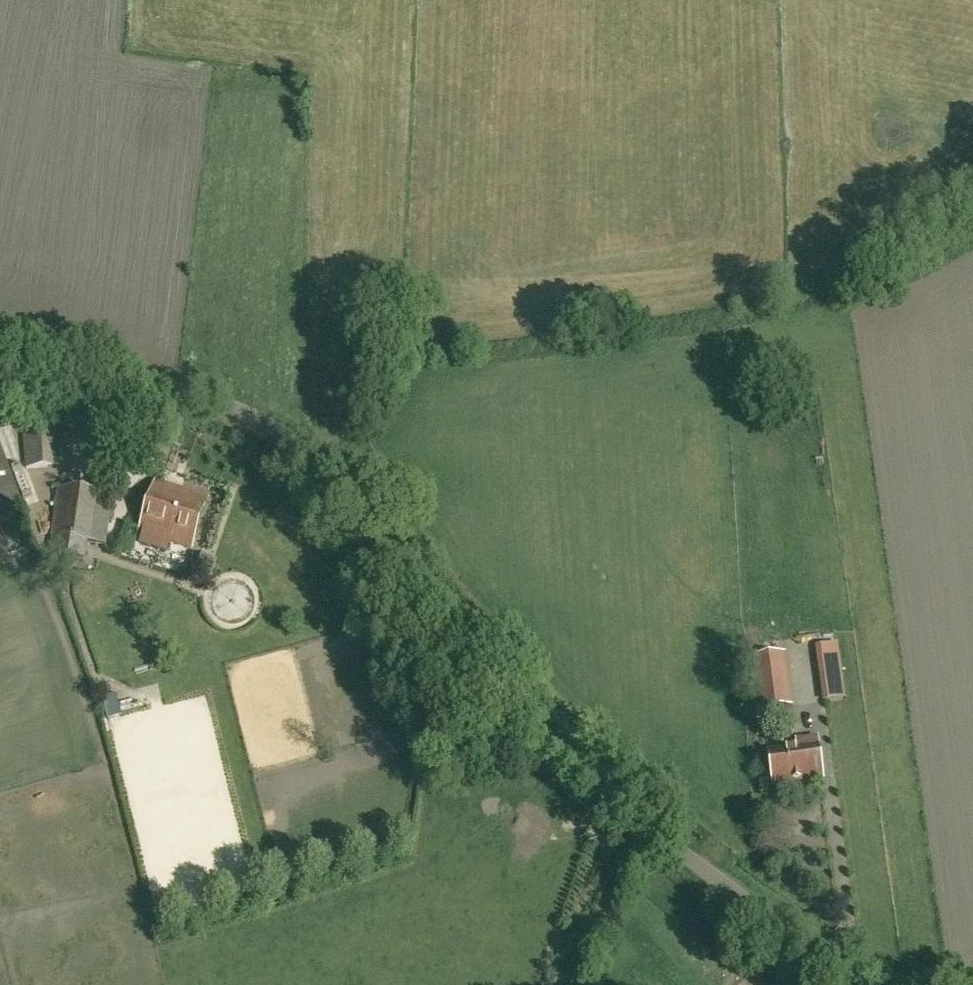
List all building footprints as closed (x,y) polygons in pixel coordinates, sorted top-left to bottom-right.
[(28,442),(54,441),(53,427),(27,428),(28,442)] [(22,506),(0,448),(0,514),(22,506)] [(155,482),(140,532),(143,533),(140,545),(166,553),(170,542),(193,549),(208,499),(155,482)] [(53,537),(50,555),(86,560),(88,542),(97,544),(106,545),(110,520),(113,501),(104,500),(105,496),(61,489),(53,537)] [(789,705),(783,655),(752,659),(758,709),(789,705)] [(823,778),(817,738),(798,740),(799,748),(769,752),(772,768),(769,770),(771,779),(773,780),(774,784),(823,778)]
